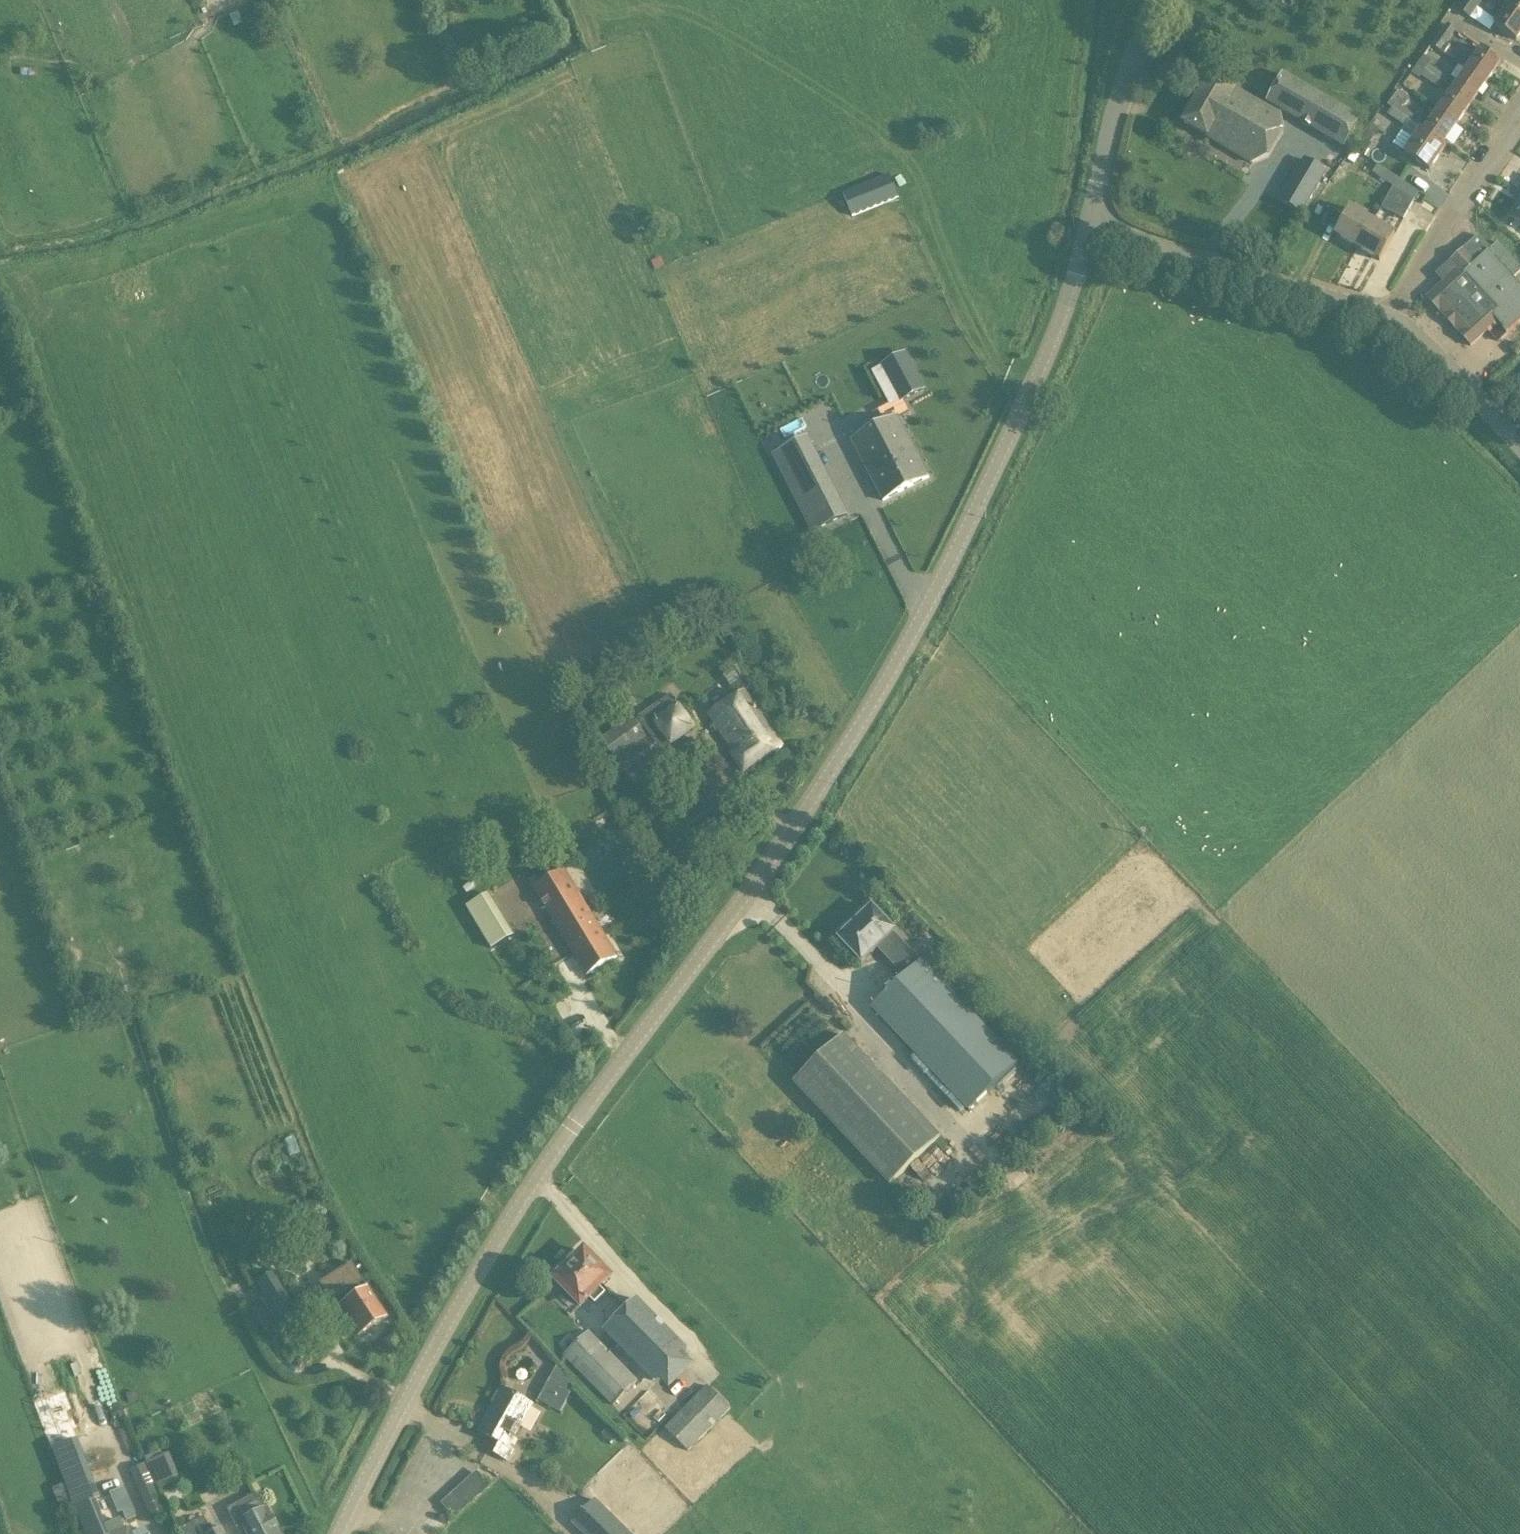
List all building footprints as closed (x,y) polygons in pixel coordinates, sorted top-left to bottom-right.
[(1483,0),(1466,0),(1459,11),(1470,20),(1482,3),(1483,1),(1483,0)] [(1494,5),(1491,9),(1500,16),(1493,26),(1515,42),(1519,35),(1519,14),(1501,0),(1497,0),(1494,5)] [(1519,14),(1519,0),(1501,0),(1519,14)] [(1456,31),(1447,25),(1433,46),(1441,52),(1456,31)] [(1481,48),(1466,70),(1485,84),(1500,62),(1481,48)] [(1421,78),(1430,85),(1434,78),(1432,76),(1436,71),(1429,66),(1425,71),(1421,78)] [(1471,103),(1485,84),(1466,70),(1452,90),(1471,103)] [(1434,78),(1430,85),(1438,91),(1443,84),(1447,78),(1436,71),(1432,76),(1434,78)] [(1283,74),(1265,104),(1343,149),(1361,120),(1283,74)] [(1210,76),(1182,123),(1206,138),(1207,137),(1251,163),(1279,116),(1263,107),(1248,98),(1210,76)] [(1397,105),(1402,108),(1409,98),(1399,90),(1387,108),(1392,111),(1397,105)] [(1452,90),(1437,111),(1456,124),(1471,103),(1452,90)] [(1388,117),(1399,124),(1407,112),(1402,108),(1397,105),(1392,111),(1388,117)] [(1414,125),(1420,130),(1442,145),(1443,144),(1456,124),(1437,111),(1431,120),(1422,114),(1418,119),(1407,112),(1399,124),(1409,132),(1414,125)] [(1420,130),(1403,154),(1428,171),(1445,147),(1442,145),(1420,130)] [(1354,149),(1369,159),(1377,146),(1362,137),(1354,149)] [(1317,138),(1279,200),(1303,215),(1341,152),(1317,138)] [(1372,174),(1393,188),(1382,208),(1403,220),(1414,202),(1413,202),(1419,193),(1378,165),(1372,174)] [(889,174),(840,195),(850,218),(899,198),(889,174)] [(1510,218),(1519,224),(1519,201),(1510,218)] [(1335,236),(1359,250),(1375,223),(1350,209),(1335,236)] [(1395,234),(1375,223),(1359,250),(1379,261),(1395,234)] [(1477,235),(1435,274),(1443,282),(1425,298),(1471,347),(1488,331),(1498,342),(1508,333),(1507,332),(1519,320),(1519,286),(1513,279),(1519,273),(1519,268),(1498,244),(1491,250),(1477,235)] [(1509,349),(1517,358),(1519,356),(1519,346),(1517,342),(1509,349)] [(886,379),(904,417),(926,406),(908,368),(886,379)] [(852,441),(883,501),(928,478),(897,418),(852,441)] [(773,456),(812,533),(847,515),(808,439),(773,456)] [(737,666),(731,670),(744,690),(707,715),(734,754),(730,757),(743,775),(784,746),(745,691),(751,687),(737,666)] [(669,695),(637,718),(661,753),(669,746),(671,749),(695,730),(678,704),(676,705),(669,695)] [(661,755),(648,736),(647,737),(633,717),(601,740),(624,774),(635,766),(639,771),(661,755)] [(617,957),(565,871),(534,890),(586,976),(617,957)] [(490,950),(515,936),(489,891),(465,905),(490,950)] [(879,947),(906,976),(871,1009),(967,1112),(1019,1064),(923,961),(921,962),(894,933),(895,932),(873,908),(840,939),(863,962),(879,947)] [(843,1036),(793,1084),(889,1187),(939,1140),(843,1036)] [(609,1278),(584,1252),(555,1280),(581,1306),(609,1278)] [(273,1274),(254,1285),(281,1328),(299,1316),(273,1274)] [(373,1326),(375,1327),(380,1324),(381,1321),(382,1320),(364,1290),(339,1306),(358,1335),(373,1326)] [(589,1330),(563,1356),(614,1406),(639,1380),(613,1354),(619,1349),(652,1383),(687,1349),(637,1298),(603,1333),(604,1334),(598,1340),(589,1330)] [(263,1303),(245,1315),(252,1325),(270,1314),(263,1303)] [(557,1368),(540,1400),(562,1412),(574,1392),(557,1368)] [(688,1452),(708,1432),(729,1409),(707,1386),(664,1428),(688,1452)] [(508,1447),(508,1446),(531,1406),(502,1390),(479,1431),(489,1437),(483,1448),(507,1462),(514,1450),(508,1447)] [(97,1499),(79,1452),(74,1454),(69,1442),(51,1449),(56,1461),(54,1462),(63,1486),(51,1490),(58,1509),(69,1505),(71,1509),(97,1499)] [(149,1520),(167,1507),(154,1489),(173,1476),(158,1455),(121,1481),(149,1520)] [(236,1527),(241,1525),(245,1533),(278,1533),(266,1509),(262,1511),(254,1496),(227,1510),(236,1527)] [(595,1499),(571,1524),(582,1533),(630,1533),(595,1499)] [(119,1521),(88,1533),(125,1533),(119,1521)]
